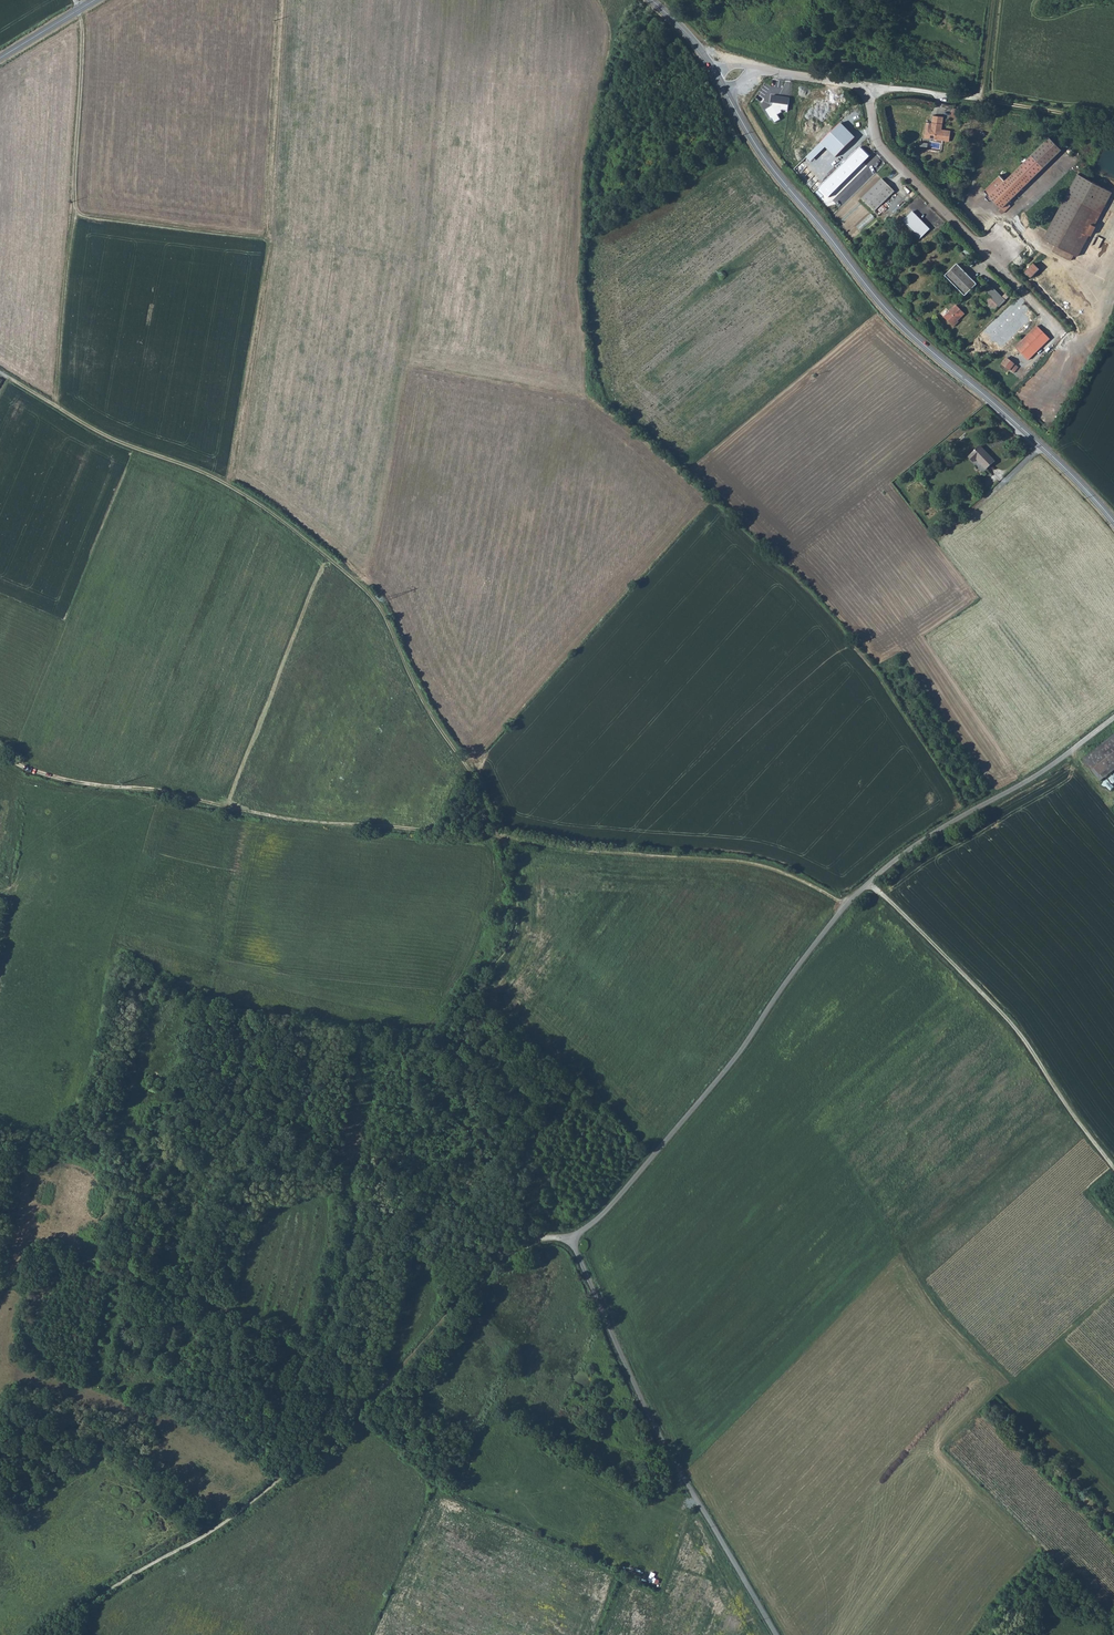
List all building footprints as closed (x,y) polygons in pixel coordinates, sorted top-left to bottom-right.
[(827,98),(799,95),(797,109),(805,110),(805,114),(799,113),(798,125),(803,125),(803,132),(814,134),(815,127),(820,127),(822,116),(816,115),(817,111),(825,112),(827,98)] [(790,98),(773,96),(772,96),(771,103),(772,103),(772,106),(765,110),(770,119),(771,118),(774,123),(780,120),(778,115),(782,112),(781,111),(783,110),(788,111),(790,98)] [(932,139),(949,141),(951,131),(943,130),(943,131),(941,130),(943,117),(933,115),(932,123),(927,122),(924,138),(929,138),(928,140),(932,141),(932,139)] [(843,122),(823,142),(838,157),(858,137),(843,122)] [(1010,176),(1021,189),(1033,177),(1062,149),(1050,137),(1021,164),(1010,176)] [(1021,189),(1010,176),(1005,171),(984,190),(988,194),(986,196),(991,200),(992,199),(1001,208),(1002,207),(1005,211),(1013,204),(1009,200),(1013,196),(1021,189)] [(1108,190),(1078,174),(1043,238),(1056,245),(1052,251),(1071,261),(1074,255),(1108,190)] [(882,179),(862,199),(875,212),(895,192),(882,179)] [(1074,255),(1077,257),(1089,235),(1091,236),(1096,226),(1095,225),(1112,192),(1108,190),(1074,255)] [(1023,210),(1015,217),(1016,219),(1025,212),(1023,210)] [(912,212),(903,221),(921,239),(930,230),(912,212)] [(857,225),(861,230),(875,217),(872,213),(857,225)] [(1030,267),(1025,262),(1021,267),(1025,271),(1030,267)] [(977,284),(957,264),(945,276),(965,296),(977,284)] [(1033,264),(1025,272),(1031,279),(1040,270),(1033,264)] [(986,293),(999,307),(1006,301),(1002,297),(992,287),(986,293)] [(1008,291),(1002,297),(1006,301),(1012,295),(1008,291)] [(956,323),(965,314),(956,305),(944,317),(954,327),(957,324),(956,323)] [(1037,326),(1015,347),(1028,360),(1050,339),(1037,326)] [(1002,364),(1014,373),(1017,369),(1013,366),(1014,364),(1007,358),(1002,364)] [(977,459),(986,469),(995,461),(980,446),(969,457),(974,462),(977,459)] [(1089,754),(1106,776),(1113,769),(1113,734),(1089,754)]
